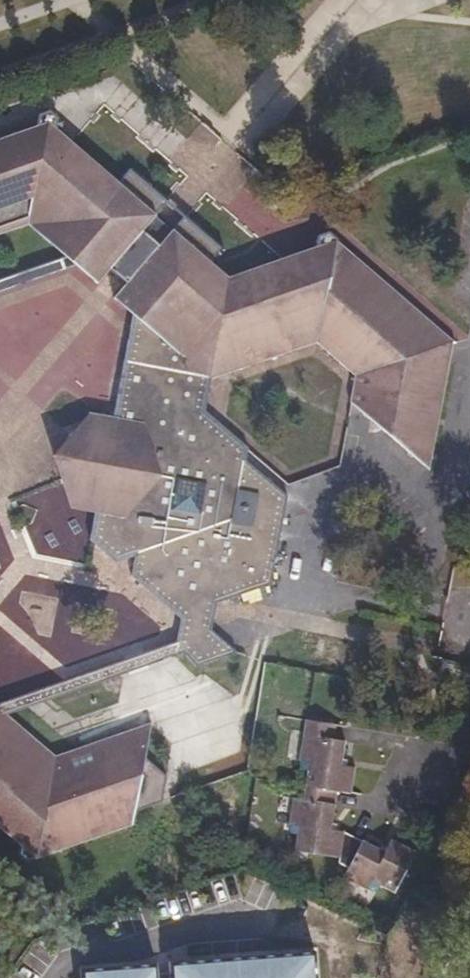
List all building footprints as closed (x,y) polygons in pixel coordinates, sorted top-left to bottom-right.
[(187,657),(199,666),(240,652),(213,629),(219,602),(272,584),(289,497),(248,461),(251,448),(212,418),(217,389),(326,353),(362,383),(357,412),(430,473),(455,346),(361,266),(350,277),(337,266),(341,245),(333,237),(320,240),(317,262),(303,266),(299,257),(231,281),(210,263),(223,249),(187,219),(163,246),(144,231),(168,202),(133,171),(120,185),(73,144),(66,150),(55,141),(60,120),(53,112),(42,117),(37,135),(21,140),(18,131),(0,137),(0,234),(30,224),(69,257),(80,268),(100,284),(110,271),(129,286),(118,300),(132,312),(110,436),(67,450),(60,494),(93,522),(88,555),(195,610),(188,646),(187,657)] [(163,246),(187,219),(168,202),(144,231),(163,246)] [(80,268),(69,257),(0,281),(0,295),(80,268)] [(187,657),(188,646),(78,682),(0,709),(0,717),(2,720),(187,657)] [(26,846),(22,853),(29,860),(40,857),(42,844),(52,852),(135,823),(136,810),(164,801),(167,774),(140,760),(144,727),(51,761),(2,720),(0,717),(0,823),(26,846)] [(340,887),(362,898),(372,880),(381,884),(395,891),(415,852),(392,840),(386,851),(344,831),(330,829),(336,793),(351,795),(355,767),(342,765),(345,740),(334,739),(336,723),(308,719),(301,759),(311,761),(308,774),(302,804),(292,802),(287,829),(297,831),(295,843),(292,859),(337,866),(335,875),(343,878),(340,887)] [(311,761),(301,759),(298,772),(308,774),(311,761)] [(285,841),(295,843),(297,831),(287,829),(285,841)] [(372,880),(362,898),(372,904),(381,884),(372,880)] [(180,932),(181,948),(206,947),(205,931),(180,932)] [(314,953),(173,962),(175,977),(316,977),(314,953)] [(159,963),(81,968),(82,977),(160,977),(159,963)]
